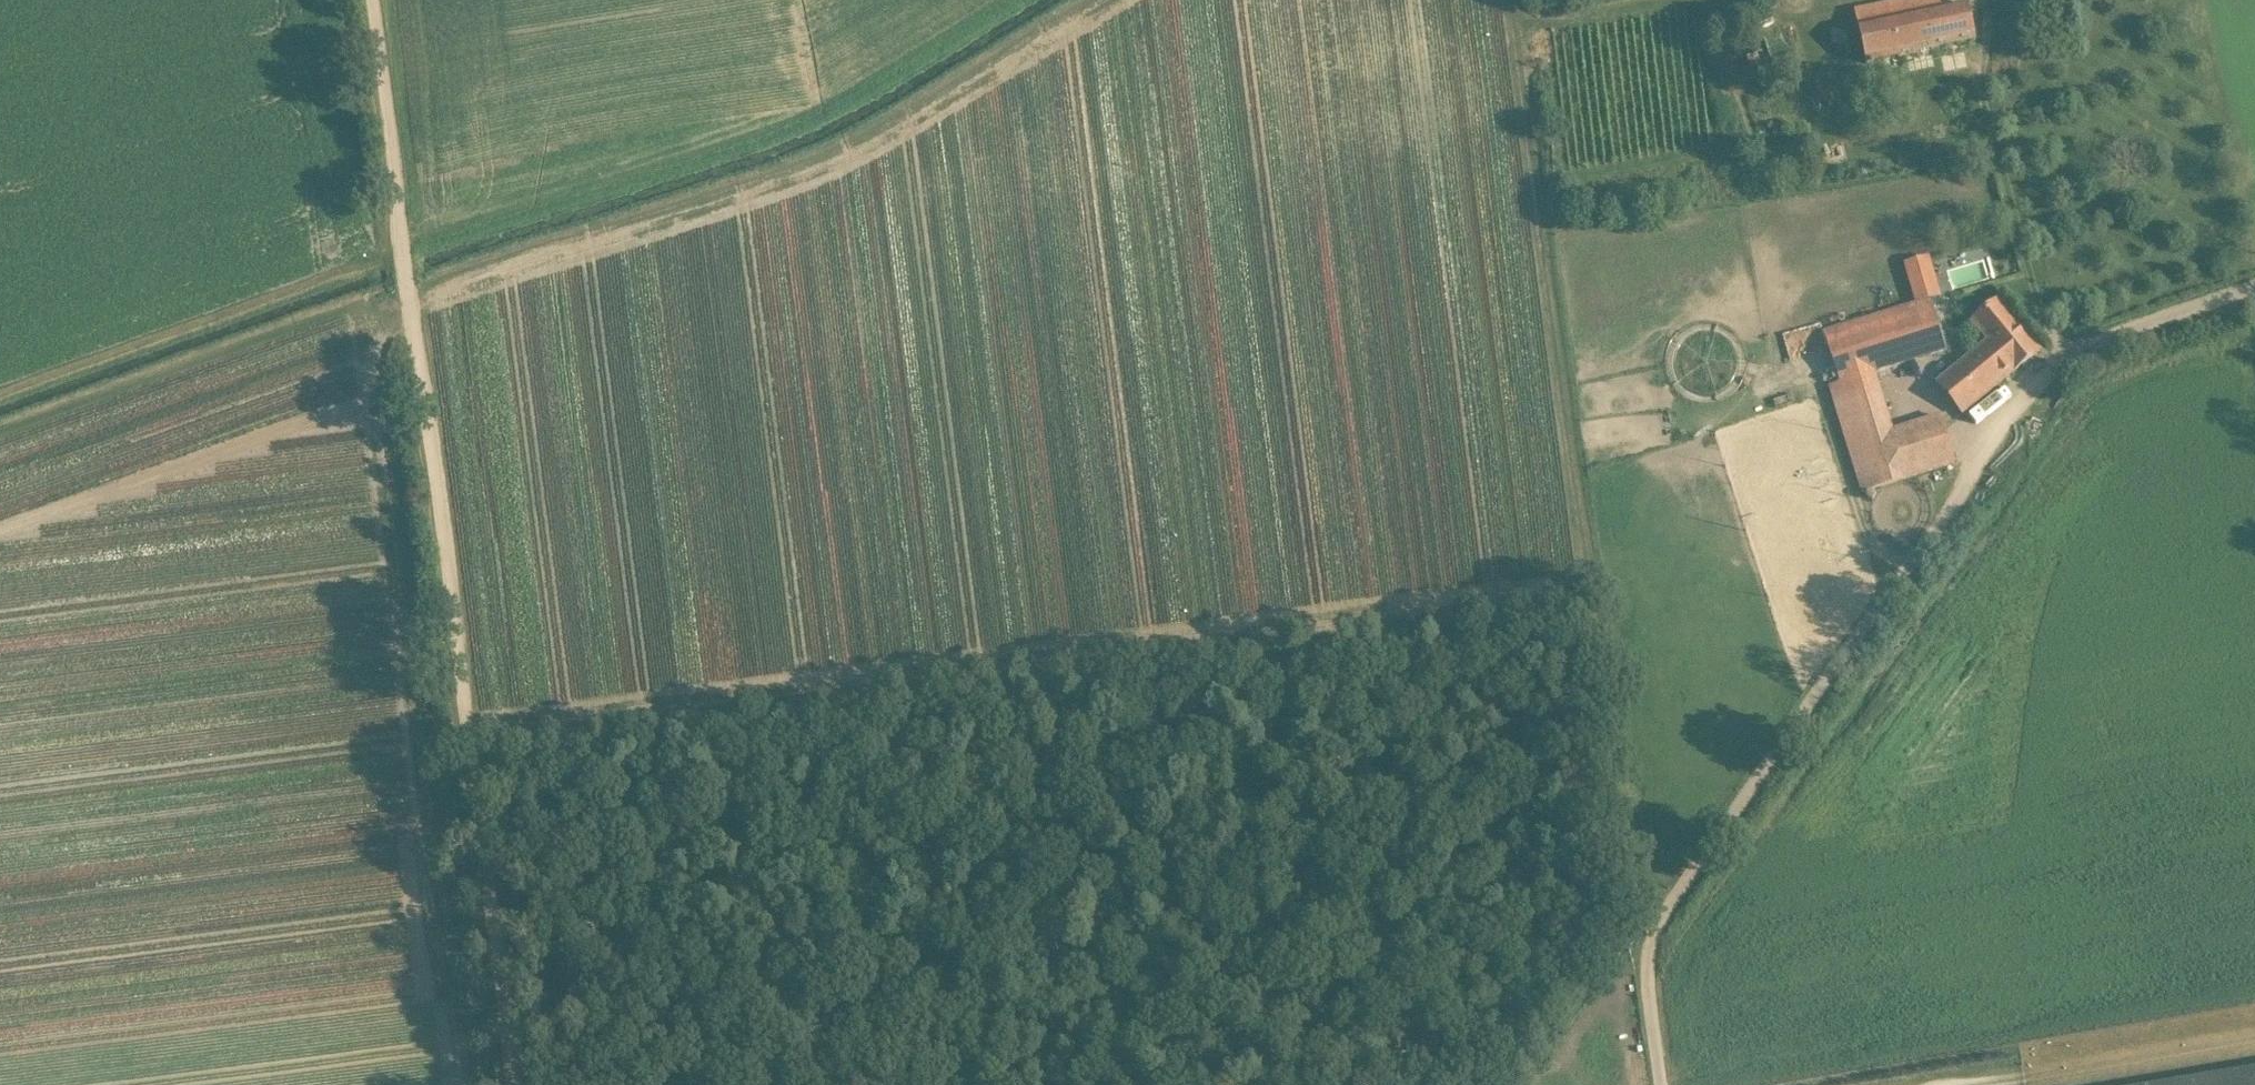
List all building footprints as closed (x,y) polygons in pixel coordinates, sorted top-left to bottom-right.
[(1940,0),(1912,0),(1856,12),(1867,64),(1976,41),(1969,4),(1942,10),(1940,0)] [(1786,123),(1772,125),(1774,135),(1787,133),(1786,123)] [(1916,304),(1931,300),(1938,298),(1935,289),(1914,296),(1916,304)] [(1939,385),(1963,414),(2040,351),(2003,307),(1997,299),(1972,319),(1991,342),(1939,385)] [(1840,384),(1876,373),(1947,351),(1931,300),(1824,333),(1840,384)] [(1957,463),(1943,416),(1894,431),(1896,437),(1850,450),(1856,471),(1862,492),(1957,463)] [(2246,1075),(2185,1084),(2254,1084),(2254,1073),(2246,1075)]
